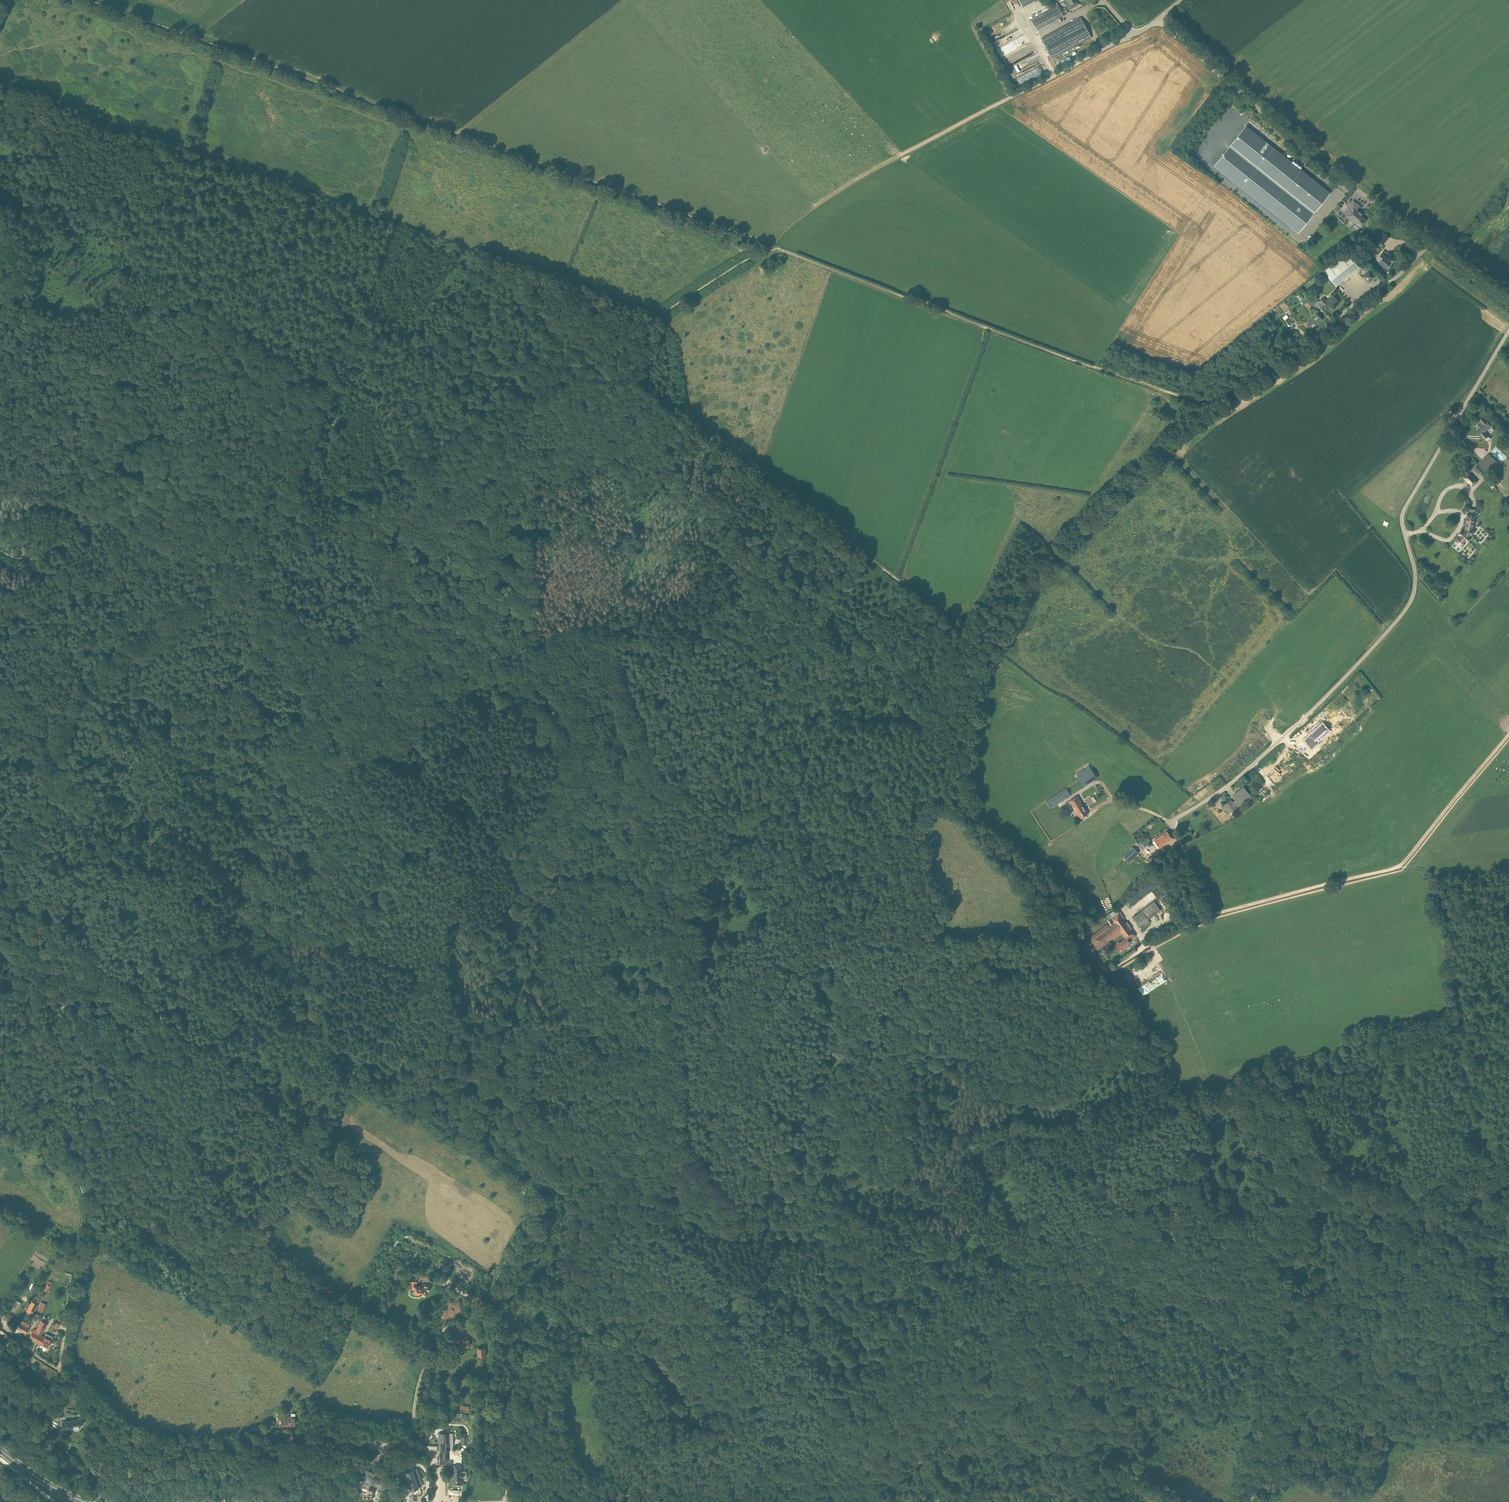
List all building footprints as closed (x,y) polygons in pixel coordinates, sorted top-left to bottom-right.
[(1066,1),(1064,2),(1068,10),(1078,5),(1076,1),(1077,0),(1065,0),(1066,1)] [(1058,4),(1031,18),(1037,29),(1040,34),(1062,22),(1059,18),(1064,15),(1061,9),(1058,4)] [(1019,16),(1024,26),(1028,24),(1023,14),(1019,16)] [(1042,38),(1052,58),(1092,37),(1081,17),(1042,38)] [(1007,68),(1011,75),(1012,75),(1019,71),(1025,71),(1025,75),(1021,75),(1022,77),(1028,77),(1029,76),(1028,71),(1040,65),(1038,61),(1035,61),(1032,57),(1032,55),(1035,54),(1033,51),(1032,51),(1016,59),(1019,59),(1015,61),(1016,63),(1007,68)] [(1245,126),(1214,165),(1293,227),(1299,232),(1330,193),(1324,188),(1245,126)] [(1360,205),(1354,200),(1344,213),(1347,215),(1346,216),(1354,223),(1355,222),(1361,227),(1367,219),(1362,216),(1363,214),(1361,213),(1359,212),(1360,211),(1359,211),(1357,210),(1360,205)] [(1389,265),(1391,263),(1395,258),(1388,252),(1387,253),(1384,250),(1379,255),(1383,259),(1382,259),(1389,265)] [(1323,270),(1336,286),(1360,267),(1346,251),(1323,270)] [(1364,276),(1369,282),(1375,276),(1369,271),(1364,276)] [(1318,301),(1314,296),(1313,297),(1311,294),(1306,299),(1308,301),(1307,302),(1312,307),(1318,301)] [(1326,301),(1323,298),(1319,301),(1327,310),(1338,301),(1333,295),(1326,301)] [(1290,326),(1294,323),(1286,314),(1283,318),(1290,326)] [(1317,314),(1307,323),(1311,329),(1322,319),(1317,314)] [(1491,426),(1482,415),(1479,418),(1483,424),(1476,431),(1481,435),(1485,439),(1489,435),(1485,431),(1491,426)] [(1498,463),(1488,453),(1478,463),(1487,474),(1498,463)] [(1477,465),(1474,468),(1480,473),(1483,470),(1477,465)] [(1468,473),(1464,477),(1472,485),(1476,481),(1468,473)] [(1461,535),(1456,541),(1462,546),(1466,541),(1467,541),(1468,540),(1469,541),(1471,538),(1470,537),(1471,536),(1470,536),(1473,533),(1470,530),(1473,527),(1474,521),(1475,515),(1468,514),(1467,520),(1468,520),(1466,529),(1464,531),(1463,530),(1460,534),(1461,535)] [(1323,724),(1312,733),(1318,740),(1329,731),(1323,724)] [(1311,735),(1305,740),(1312,748),(1317,743),(1313,739),(1314,739),(1311,735)] [(1280,762),(1270,771),(1275,777),(1285,768),(1286,768),(1292,763),(1287,758),(1282,763),(1280,762)] [(1076,774),(1080,779),(1084,786),(1097,777),(1089,765),(1076,774)] [(1269,792),(1273,788),(1269,783),(1265,787),(1269,792)] [(1231,799),(1230,799),(1237,807),(1237,806),(1240,803),(1250,795),(1243,787),(1233,794),(1237,799),(1233,801),(1231,799)] [(1050,808),(1071,795),(1066,788),(1046,801),(1050,808)] [(1078,796),(1069,801),(1080,818),(1088,813),(1078,796)] [(1230,813),(1237,807),(1230,799),(1224,804),(1230,813)] [(1172,838),(1167,830),(1155,840),(1160,847),(1172,838)] [(1184,840),(1193,835),(1190,830),(1187,832),(1186,830),(1180,834),(1184,840)] [(1138,845),(1142,849),(1150,843),(1146,838),(1138,845)] [(1129,862),(1139,852),(1132,846),(1123,856),(1129,862)] [(1145,894),(1156,887),(1152,880),(1128,897),(1133,904),(1129,907),(1133,912),(1150,901),(1145,894)] [(1142,929),(1151,922),(1148,919),(1161,910),(1154,901),(1133,917),(1142,929)] [(1133,928),(1131,926),(1127,921),(1125,922),(1123,919),(1125,917),(1120,911),(1119,912),(1109,919),(1112,923),(1109,925),(1108,924),(1089,937),(1098,949),(1121,932),(1125,938),(1115,945),(1120,952),(1128,946),(1127,945),(1131,942),(1130,941),(1136,937),(1135,936),(1136,935),(1133,931),(1131,929),(1133,928)] [(1141,974),(1144,979),(1157,971),(1155,966),(1141,974)] [(1132,989),(1138,986),(1132,974),(1126,977),(1132,989)] [(440,1262),(437,1273),(445,1275),(448,1264),(440,1262)] [(429,1284),(424,1284),(417,1283),(417,1279),(410,1278),(410,1282),(413,1282),(412,1288),(414,1288),(414,1291),(415,1291),(415,1292),(420,1293),(420,1295),(425,1296),(425,1290),(429,1291),(429,1284)] [(46,1283),(43,1289),(48,1291),(51,1286),(50,1285),(52,1282),(48,1280),(46,1283)] [(17,1299),(10,1309),(16,1312),(22,1302),(17,1299)] [(31,1301),(27,1310),(33,1313),(38,1305),(31,1301)] [(37,1310),(43,1313),(47,1304),(41,1301),(37,1310)] [(22,1320),(16,1332),(20,1335),(22,1331),(26,1333),(30,1324),(22,1320)] [(44,1332),(46,1328),(48,1324),(42,1321),(38,1328),(37,1328),(36,1330),(34,1329),(29,1337),(38,1341),(40,1336),(41,1334),(42,1331),(43,1331),(44,1332)] [(41,1334),(43,1331),(42,1331),(41,1334),(40,1336),(38,1341),(41,1343),(40,1344),(48,1348),(53,1338),(52,1338),(53,1336),(46,1333),(45,1336),(41,1334)] [(471,1345),(470,1340),(469,1338),(468,1335),(462,1336),(463,1339),(462,1339),(462,1342),(460,1343),(459,1339),(452,1341),(453,1349),(464,1346),(471,1345)] [(485,1355),(485,1354),(485,1347),(477,1348),(478,1356),(485,1355)] [(288,1417),(281,1416),(281,1415),(278,1415),(277,1421),(281,1421),(281,1424),(287,1424),(287,1425),(294,1426),(295,1417),(288,1416),(288,1417)] [(73,1425),(82,1425),(82,1419),(73,1419),(73,1421),(63,1421),(63,1428),(73,1427),(73,1425)] [(278,1437),(278,1431),(278,1429),(269,1428),(268,1437),(278,1437)] [(449,1433),(438,1433),(439,1450),(450,1450),(449,1433)] [(462,1483),(462,1478),(466,1478),(466,1471),(462,1471),(462,1464),(461,1458),(440,1459),(440,1466),(452,1466),(452,1473),(451,1473),(451,1477),(451,1483),(462,1483)] [(203,1464),(186,1465),(187,1478),(204,1477),(203,1464)] [(346,1466),(341,1468),(344,1474),(344,1473),(345,1475),(350,1473),(346,1466)] [(419,1486),(422,1485),(417,1468),(413,1470),(413,1469),(408,1471),(407,1471),(396,1475),(399,1482),(400,1481),(401,1485),(400,1486),(401,1488),(399,1489),(400,1492),(406,1490),(407,1491),(410,1489),(411,1490),(419,1487),(419,1486)] [(384,1490),(387,1482),(382,1480),(384,1475),(376,1472),(375,1473),(366,1470),(362,1480),(371,1484),(372,1483),(380,1486),(379,1488),(384,1490)] [(374,1493),(375,1493),(362,1487),(362,1486),(360,1485),(357,1490),(356,1495),(358,1496),(357,1498),(358,1499),(364,1499),(369,1499),(373,1498),(372,1494),(373,1494),(374,1494),(374,1493)]
